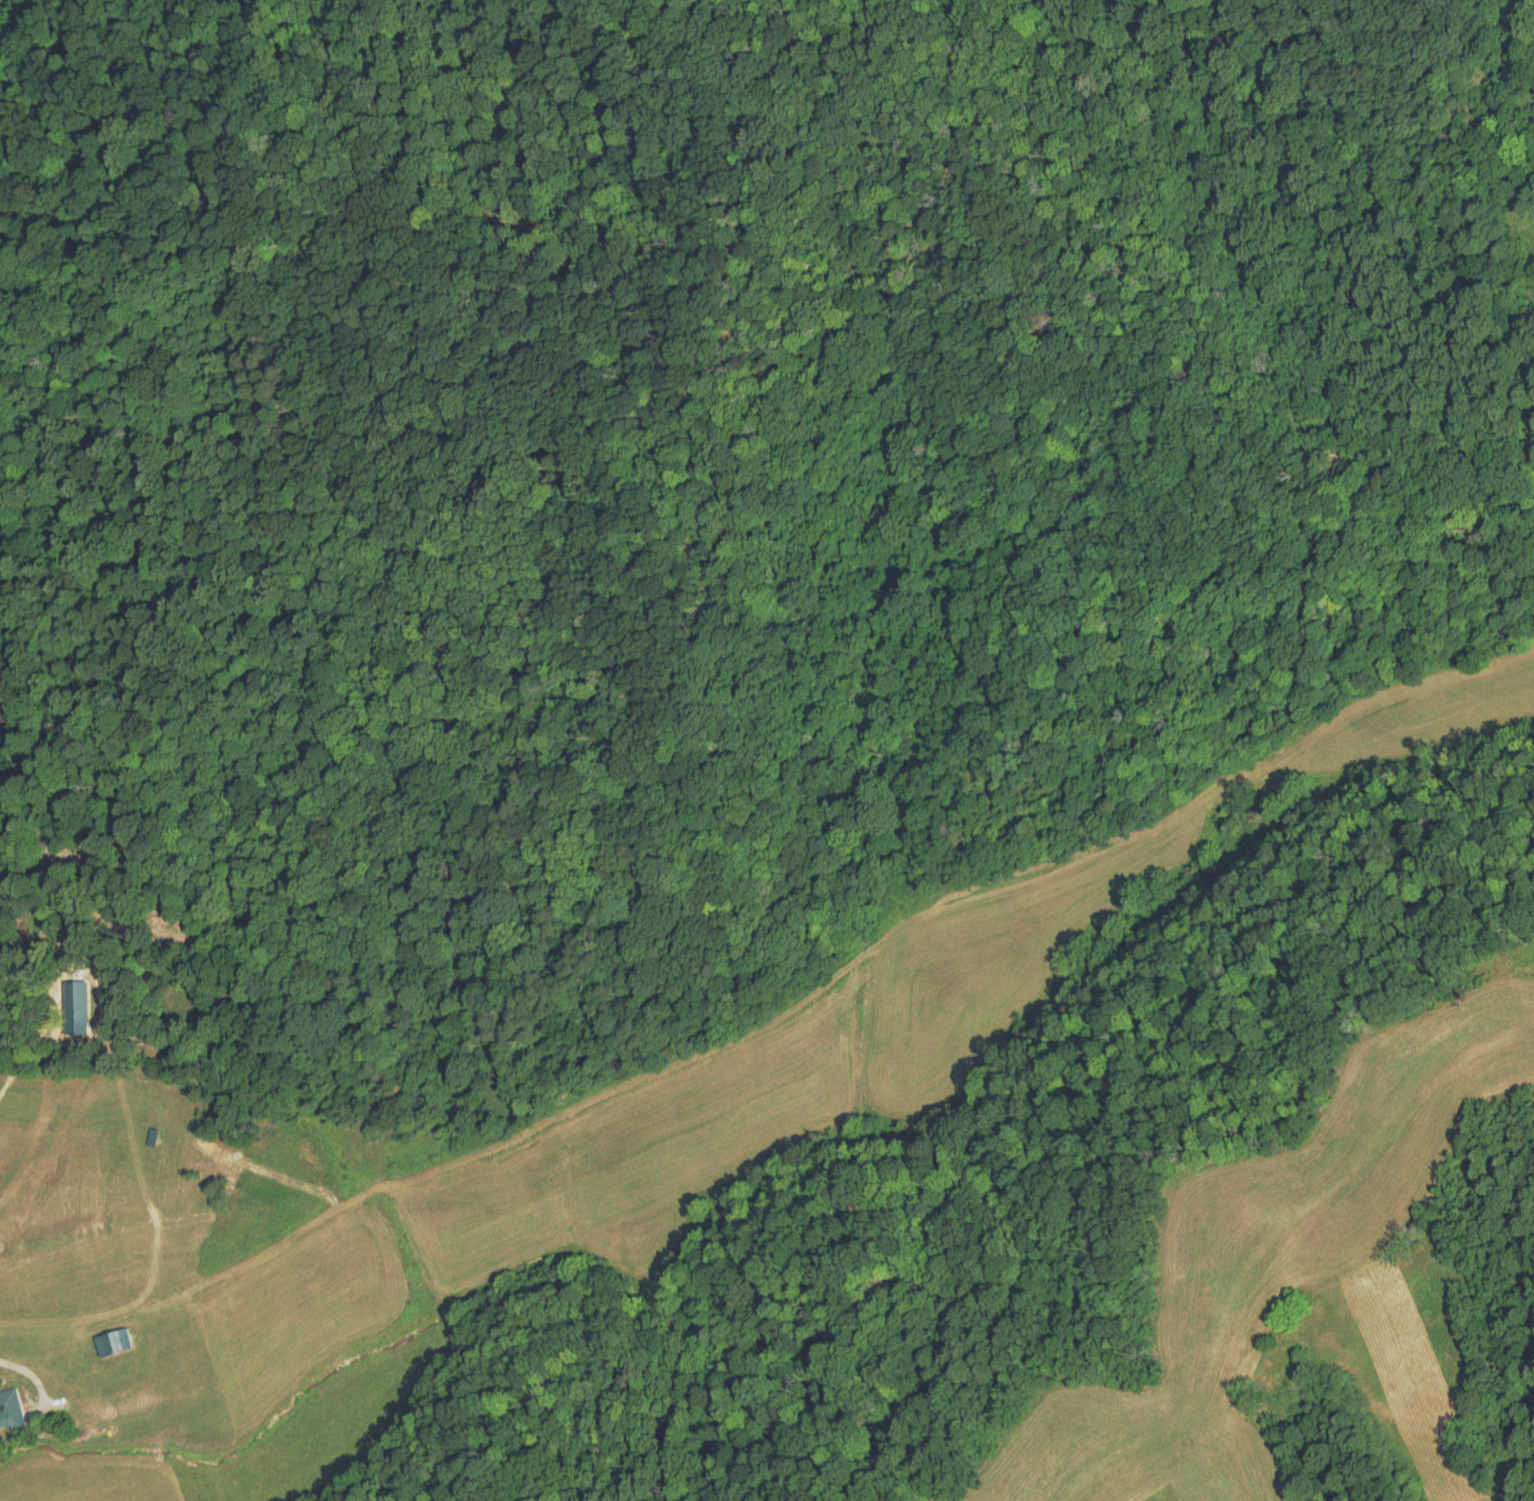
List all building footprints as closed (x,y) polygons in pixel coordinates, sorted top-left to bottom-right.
[(131,1348),(124,1327),(92,1337),(99,1358),(131,1348)]
